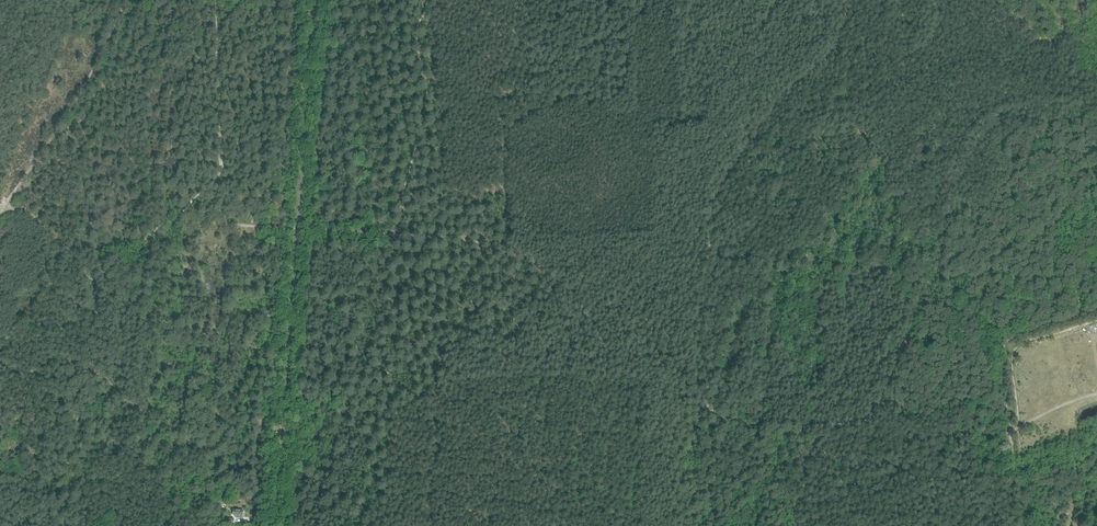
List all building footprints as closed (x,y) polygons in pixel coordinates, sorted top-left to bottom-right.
[(243,516),(243,510),(233,509),(232,515),(236,515),(235,518),(242,519),(242,516),(243,516)]
